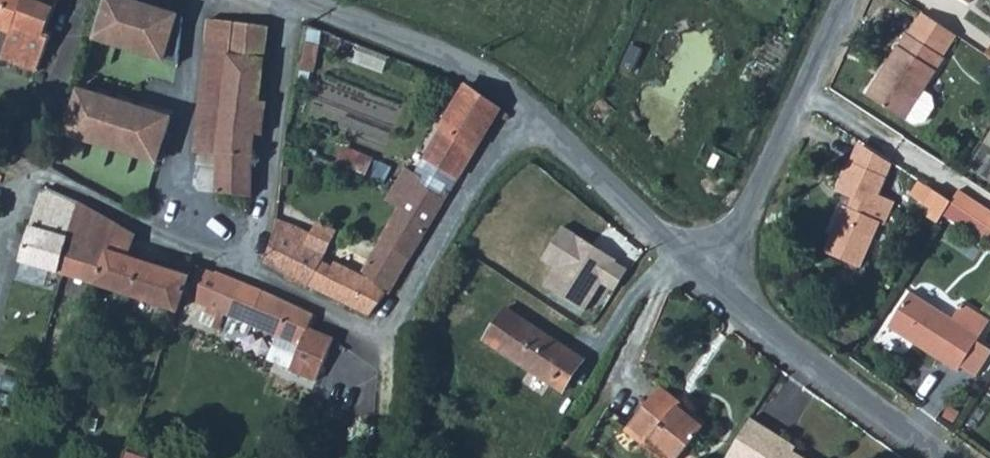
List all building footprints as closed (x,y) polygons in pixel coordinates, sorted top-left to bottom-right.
[(2,18),(10,21),(0,45),(0,51),(34,65),(48,29),(42,27),(52,0),(0,0),(0,24),(2,18)] [(147,0),(100,0),(91,32),(176,57),(181,10),(147,0)] [(957,33),(923,11),(910,31),(907,29),(895,48),(867,91),(904,116),(905,115),(913,120),(923,118),(932,103),(930,93),(922,88),(943,56),(943,52),(948,45),(957,33)] [(226,55),(230,17),(207,14),(205,32),(200,86),(223,89),(226,55)] [(267,21),(230,17),(226,55),(223,89),(221,107),(219,127),(217,149),(251,152),(254,127),(257,97),(258,96),(259,91),(264,43),(267,21)] [(169,111),(75,82),(62,127),(156,155),(169,111)] [(459,175),(501,105),(465,82),(441,122),(446,124),(427,156),(459,175)] [(200,86),(196,121),(219,127),(221,107),(223,89),(200,86)] [(265,97),(258,96),(257,97),(254,127),(261,128),(265,97)] [(219,127),(196,121),(193,147),(217,149),(219,127)] [(896,162),(861,139),(852,158),(890,175),(896,162)] [(347,148),(341,165),(376,177),(381,160),(347,148)] [(216,189),(250,191),(251,152),(217,149),(216,189)] [(412,155),(396,182),(394,185),(406,192),(425,161),(412,155)] [(890,175),(852,158),(838,186),(859,195),(855,205),(845,200),(829,235),(824,248),(863,265),(874,236),(881,219),(888,222),(898,198),(882,191),(890,175)] [(51,182),(44,180),(31,224),(69,234),(74,217),(79,198),(51,182)] [(380,237),(411,255),(438,210),(406,192),(380,237)] [(103,211),(79,198),(74,217),(69,234),(62,258),(59,269),(62,270),(98,281),(99,281),(111,245),(96,241),(99,228),(103,211)] [(96,241),(111,245),(129,250),(135,230),(103,211),(99,228),(96,241)] [(276,213),(274,226),(325,252),(331,242),(276,213)] [(986,220),(980,230),(989,237),(989,223),(986,220)] [(69,234),(31,224),(21,257),(59,269),(62,258),(69,234)] [(325,252),(274,226),(265,258),(289,271),(308,281),(322,257),(325,252)] [(563,226),(544,258),(556,265),(544,286),(584,310),(599,285),(613,294),(630,266),(563,226)] [(322,257),(308,281),(365,308),(370,311),(371,311),(385,291),(388,292),(411,255),(380,237),(366,261),(349,251),(343,261),(336,257),(332,262),(322,257)] [(111,245),(99,281),(133,292),(177,306),(193,260),(176,252),(172,264),(145,256),(129,250),(111,245)] [(202,309),(214,313),(217,306),(229,277),(197,262),(185,294),(203,300),(202,309)] [(307,326),(313,313),(268,290),(231,273),(229,277),(217,306),(299,341),(293,356),(294,356),(319,367),(331,337),(307,326)] [(890,325),(907,337),(930,351),(957,369),(962,364),(976,373),(989,352),(989,346),(979,339),(978,337),(980,335),(989,321),(989,319),(964,301),(953,316),(913,290),(898,315),(890,325)] [(505,306),(487,334),(490,336),(511,350),(550,377),(563,386),(582,356),(552,336),(505,306)] [(315,377),(319,367),(294,356),(293,356),(290,366),(315,377)] [(668,398),(669,393),(655,383),(650,391),(627,425),(652,442),(676,457),(700,420),(681,406),(668,398)] [(703,416),(669,393),(668,398),(681,406),(700,420),(703,416)] [(742,457),(814,457),(780,434),(783,429),(751,408),(727,447),(742,457)] [(124,457),(145,457),(146,455),(146,452),(128,446),(124,457)]
